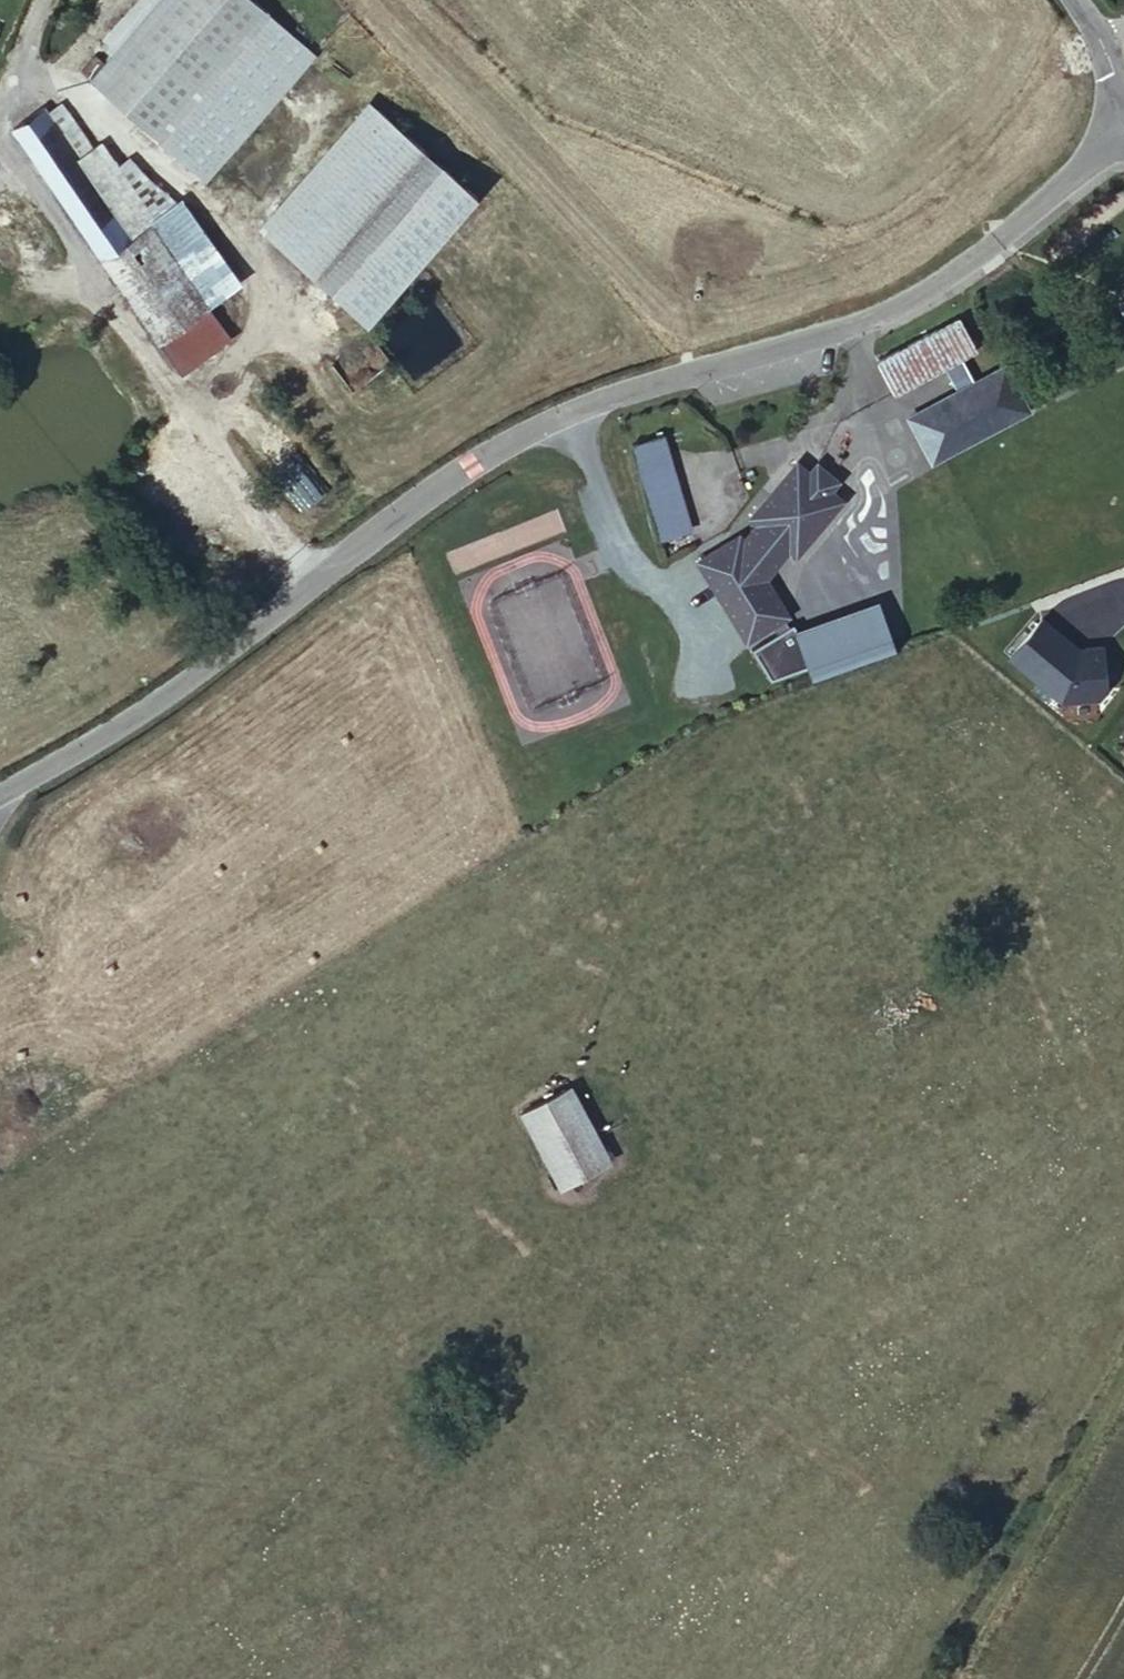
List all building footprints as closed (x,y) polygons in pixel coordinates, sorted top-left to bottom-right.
[(319,52),(255,0),(157,0),(88,83),(211,183),(319,52)] [(367,101),(260,231),(376,327),(484,197),(367,101)] [(47,106),(12,130),(179,376),(232,340),(211,309),(245,286),(185,198),(172,206),(137,153),(120,165),(104,142),(87,153),(65,120),(59,124),(47,106)] [(911,426),(920,423),(916,416),(907,421),(911,426)] [(938,461),(920,423),(911,426),(927,466),(938,461)] [(658,437),(625,444),(638,494),(670,486),(658,437)] [(834,481),(814,463),(806,468),(797,463),(750,518),(759,527),(782,546),(820,508),(827,514),(840,499),(829,489),(834,481)] [(670,486),(638,494),(645,521),(677,512),(670,486)] [(820,508),(782,546),(789,550),(793,553),(827,514),(820,508)] [(851,538),(827,514),(793,553),(789,550),(774,565),(799,587),(851,538)] [(782,546),(759,527),(740,546),(728,544),(720,551),(737,574),(755,580),(760,599),(770,597),(761,577),(774,565),(769,559),(782,546)] [(789,550),(782,546),(769,559),(774,565),(789,550)] [(1118,672),(1046,612),(1008,657),(1079,717),(1118,672)] [(594,1151),(554,1074),(505,1100),(545,1178),(594,1151)]
